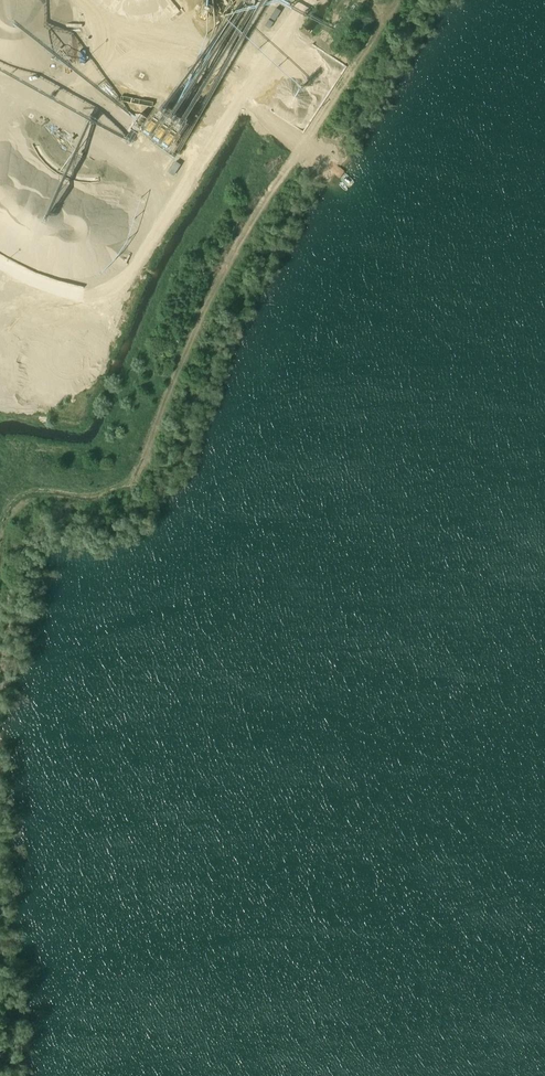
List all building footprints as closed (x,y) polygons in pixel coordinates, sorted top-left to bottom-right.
[(112,65),(104,77),(118,87),(126,75),(112,65)]
